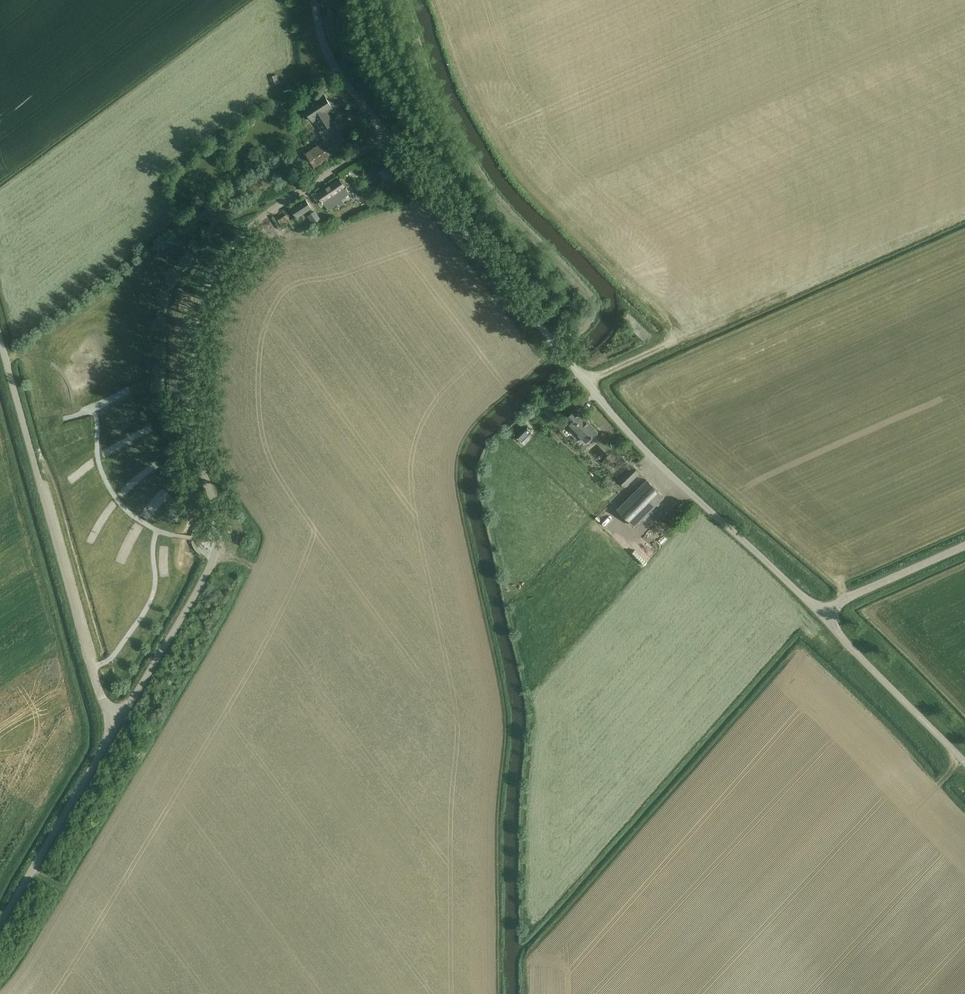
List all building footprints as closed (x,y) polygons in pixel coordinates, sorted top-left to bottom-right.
[(329,114),(328,115),(327,113),(334,109),(324,95),(304,108),(312,122),(315,120),(322,130),(334,122),(329,114)] [(350,146),(335,124),(322,133),(326,140),(306,153),(316,168),(350,146)] [(385,167),(378,172),(385,181),(392,175),(385,167)] [(317,194),(328,210),(339,203),(341,205),(345,203),(342,199),(350,193),(340,178),(339,179),(317,194)] [(311,207),(307,200),(292,209),(296,216),(311,207)] [(315,212),(308,216),(313,224),(320,220),(315,212)] [(287,222),(279,226),(282,232),(290,228),(287,222)] [(645,338),(640,343),(644,348),(649,343),(645,338)] [(586,442),(590,438),(597,431),(576,409),(565,420),(586,442)] [(527,427),(517,437),(521,442),(532,432),(527,427)] [(626,487),(633,480),(640,473),(633,466),(619,480),(626,487)] [(635,526),(657,504),(664,497),(647,480),(618,509),(635,526)] [(646,552),(654,558),(657,553),(650,547),(646,552)]
